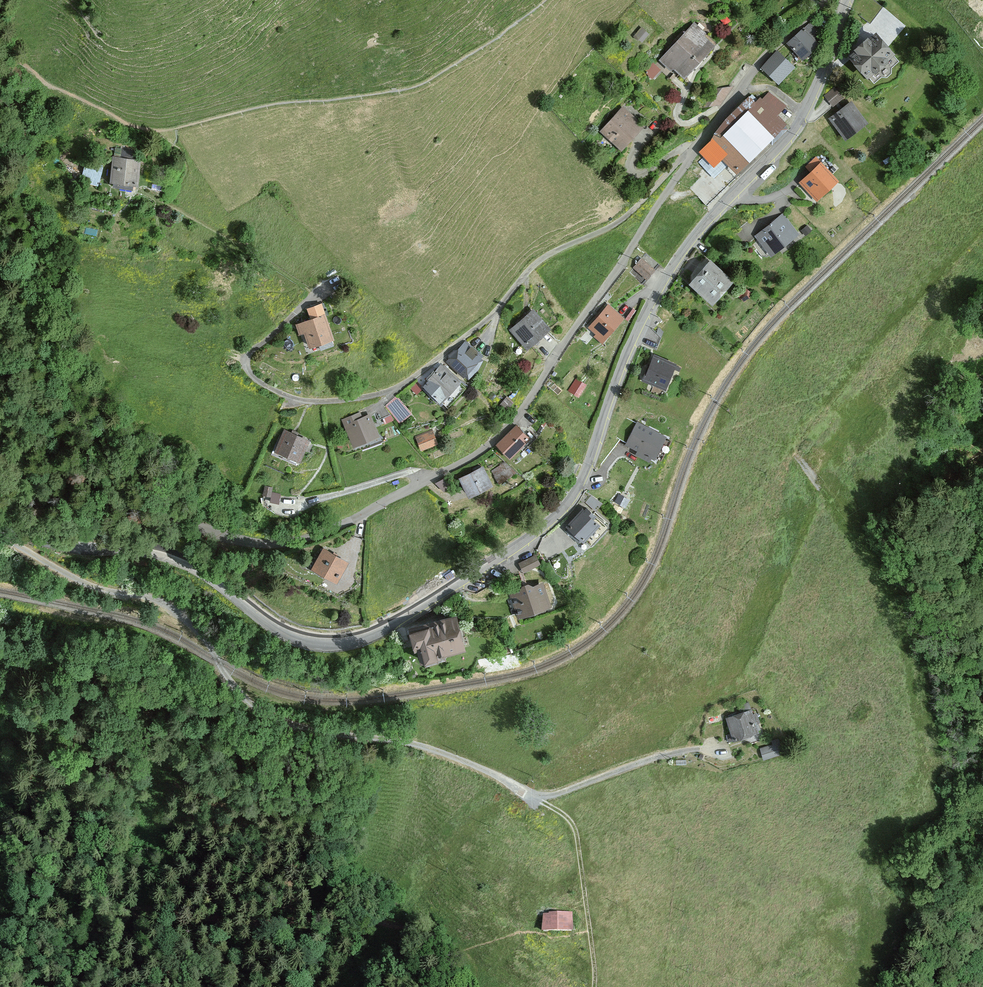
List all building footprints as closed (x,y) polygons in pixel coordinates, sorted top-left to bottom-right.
[(806,28),(817,35),(822,28),(810,21),(806,28)] [(695,29),(666,61),(685,77),(714,45),(695,29)] [(803,31),(789,44),(804,61),(819,49),(803,31)] [(871,35),(847,58),(868,81),(893,58),(871,35)] [(777,53),(762,69),(779,84),(793,68),(777,53)] [(657,79),(664,71),(655,62),(647,70),(657,79)] [(835,89),(826,96),(833,105),(842,98),(835,89)] [(762,92),(711,149),(736,172),(787,114),(762,92)] [(851,103),(830,119),(845,139),(867,124),(851,103)] [(620,105),(597,128),(617,148),(640,125),(620,105)] [(140,161),(114,158),(111,183),(137,186),(140,161)] [(813,172),(801,183),(817,200),(837,182),(816,159),(807,166),(813,172)] [(783,216),(756,237),(771,256),(798,235),(783,216)] [(811,231),(807,226),(802,230),(805,235),(811,231)] [(641,259),(634,268),(647,278),(654,270),(641,259)] [(711,262),(691,285),(712,304),(732,281),(711,262)] [(305,333),(310,347),(333,340),(321,305),(308,309),(312,320),(296,325),(299,335),(305,333)] [(608,306),(590,328),(598,334),(595,337),(602,342),(623,318),(608,306)] [(533,312),(511,330),(527,349),(549,330),(533,312)] [(465,342),(447,362),(463,377),(465,375),(467,377),(482,362),(480,360),(482,357),(465,342)] [(654,356),(643,380),(665,389),(675,366),(654,356)] [(461,382),(444,366),(424,387),(441,403),(461,382)] [(577,380),(570,391),(579,397),(586,386),(577,380)] [(411,414),(397,397),(386,406),(400,422),(411,414)] [(360,413),(343,421),(354,446),(378,436),(369,416),(362,419),(360,413)] [(666,437),(638,423),(627,445),(639,451),(637,455),(649,461),(651,457),(655,459),(666,437)] [(516,426),(497,446),(510,458),(529,439),(516,426)] [(308,442),(284,431),(275,452),(299,462),(308,442)] [(432,431),(416,437),(421,450),(437,443),(432,431)] [(483,468),(460,479),(470,497),(492,486),(483,468)] [(272,488),(265,487),(263,496),(270,497),(272,488)] [(619,495),(615,502),(625,507),(629,500),(619,495)] [(586,503),(596,511),(602,504),(591,496),(586,503)] [(583,543),(598,526),(592,521),(595,517),(586,509),(584,512),(582,510),(566,528),(567,529),(573,534),(581,541),(583,543)] [(573,534),(567,529),(565,531),(578,544),(581,541),(573,534)] [(324,550),(312,569),(336,583),(347,564),(324,550)] [(535,556),(519,564),(524,573),(540,565),(535,556)] [(543,584),(512,595),(521,619),(551,607),(543,584)] [(456,617),(411,629),(412,635),(409,635),(413,650),(421,648),(425,665),(437,662),(436,659),(465,651),(456,617)] [(750,711),(726,719),(734,742),(758,734),(750,711)] [(782,754),(777,740),(772,741),(773,745),(760,749),(764,760),(782,754)] [(549,914),(544,914),(544,928),(572,928),(572,912),(549,912),(549,914)]
